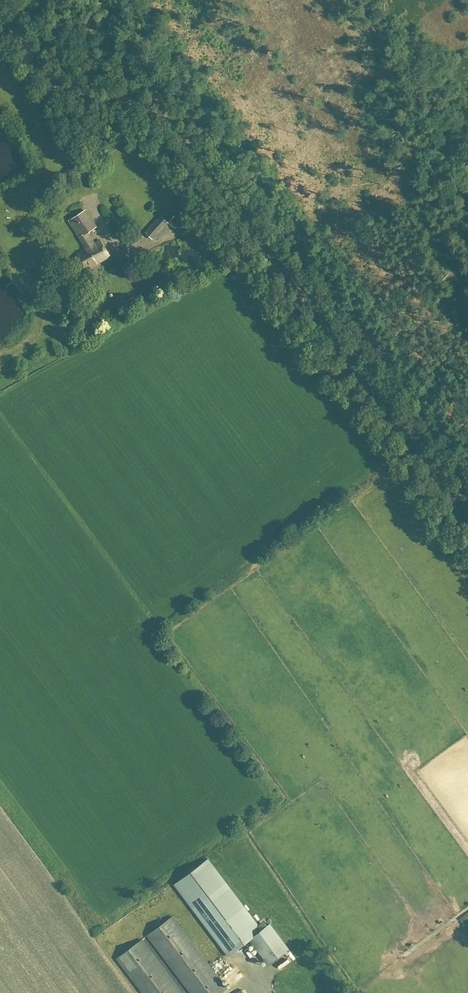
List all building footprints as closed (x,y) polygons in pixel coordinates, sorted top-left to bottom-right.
[(77,255),(87,270),(110,257),(100,241),(93,245),(86,233),(95,227),(85,211),(71,220),(72,222),(70,224),(79,238),(79,237),(87,249),(77,255)] [(169,224),(183,235),(183,234),(190,226),(176,215),(169,224)] [(146,233),(152,239),(167,223),(160,217),(146,233)] [(208,859),(174,885),(228,957),(249,940),(267,964),(288,949),(270,925),(262,931),(208,859)] [(228,989),(173,916),(146,936),(189,992),(223,992),(228,989)] [(142,940),(115,960),(141,992),(183,992),(142,940)]
